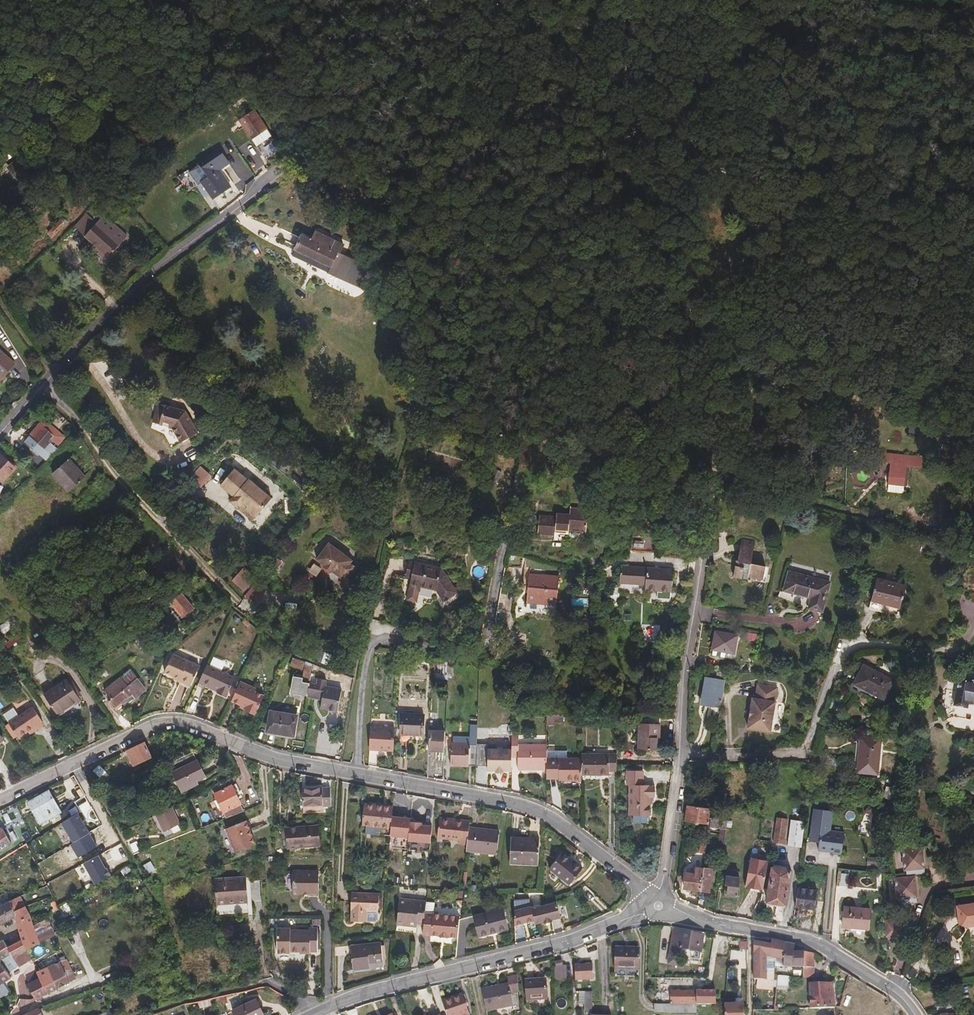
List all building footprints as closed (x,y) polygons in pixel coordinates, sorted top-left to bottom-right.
[(262,118),(255,107),(241,119),(246,125),(255,119),(258,122),(262,118)] [(31,135),(37,143),(43,139),(37,130),(31,135)] [(203,182),(214,198),(230,187),(219,171),(229,163),(220,150),(198,165),(207,179),(203,182)] [(727,156),(727,172),(738,172),(739,157),(727,156)] [(15,160),(6,168),(19,182),(28,174),(15,160)] [(62,217),(59,221),(65,226),(68,222),(62,217)] [(65,226),(59,221),(52,229),(57,234),(65,226)] [(121,244),(105,229),(97,223),(85,237),(94,244),(108,258),(121,244)] [(110,223),(105,229),(121,244),(127,237),(110,223)] [(57,234),(52,229),(48,233),(53,238),(57,234)] [(339,252),(333,249),(335,245),(329,243),(331,240),(316,233),(312,241),(304,237),(298,249),(333,265),(339,253),(339,252)] [(365,291),(375,269),(340,253),(339,253),(333,265),(298,249),(304,237),(302,236),(295,251),(331,268),(329,273),(329,274),(365,291)] [(340,253),(343,245),(331,240),(329,243),(335,245),(333,249),(339,252),(339,253),(340,253)] [(108,258),(94,244),(91,248),(105,261),(108,258)] [(331,268),(295,251),(293,256),(329,273),(331,268)] [(0,350),(0,377),(2,379),(15,363),(0,350)] [(153,422),(161,404),(154,401),(146,419),(153,422)] [(818,401),(817,413),(828,413),(829,401),(818,401)] [(181,412),(161,404),(153,422),(165,427),(169,443),(189,437),(181,412)] [(771,416),(770,422),(783,425),(784,418),(771,416)] [(60,441),(43,426),(32,438),(33,439),(28,444),(46,461),(57,450),(55,447),(60,441)] [(932,442),(931,451),(941,452),(941,443),(932,442)] [(891,454),(887,491),(903,493),(906,466),(918,467),(919,457),(891,454)] [(0,456),(0,480),(3,483),(16,468),(1,455),(0,456)] [(57,479),(74,464),(70,459),(53,474),(57,479)] [(69,492),(86,477),(74,464),(57,479),(69,492)] [(243,480),(230,468),(216,483),(228,495),(225,499),(233,507),(237,502),(241,506),(240,508),(249,517),(266,500),(262,497),(262,493),(258,489),(254,489),(244,479),(243,480)] [(556,533),(557,529),(570,530),(570,529),(588,531),(589,509),(571,508),(571,514),(558,513),(557,516),(541,515),(539,534),(556,536),(556,533)] [(888,532),(885,542),(891,544),(894,534),(888,532)] [(632,536),(631,550),(657,552),(658,537),(632,536)] [(742,540),(735,578),(742,579),(744,564),(751,564),(755,542),(742,540)] [(321,547),(308,562),(315,569),(314,569),(321,576),(322,575),(329,582),(331,580),(337,585),(347,574),(341,569),(343,567),(321,547)] [(441,568),(409,561),(405,577),(411,579),(406,600),(417,602),(420,588),(435,591),(443,603),(459,592),(441,568)] [(744,564),(742,579),(748,580),(748,578),(751,564),(744,564)] [(765,567),(751,564),(748,578),(763,580),(765,567)] [(673,569),(621,565),(620,583),(645,586),(645,590),(671,592),(673,569)] [(559,570),(529,568),(527,596),(557,598),(559,570)] [(234,589),(260,599),(267,580),(241,569),(234,589)] [(789,572),(784,591),(812,598),(809,609),(822,612),(830,583),(789,572)] [(877,580),(869,608),(899,616),(906,587),(877,580)] [(183,593),(171,603),(183,618),(195,608),(183,593)] [(158,619),(164,628),(170,624),(163,615),(158,619)] [(21,632),(5,643),(9,648),(24,637),(21,632)] [(737,636),(716,632),(713,650),(734,654),(737,636)] [(199,666),(173,654),(165,672),(174,676),(180,678),(179,680),(190,686),(199,666)] [(293,658),(290,666),(303,670),(305,662),(293,658)] [(235,677),(207,664),(199,681),(219,689),(218,692),(227,696),(235,677)] [(308,695),(309,684),(313,665),(305,664),(303,678),(294,676),(291,692),(308,695)] [(864,665),(854,684),(884,700),(893,681),(864,665)] [(146,688),(131,669),(105,690),(112,699),(109,701),(115,708),(126,699),(129,702),(135,698),(136,699),(145,691),(146,688)] [(695,672),(694,679),(707,679),(703,706),(715,708),(716,702),(722,703),(726,673),(695,672)] [(957,705),(972,707),(972,703),(973,704),(973,680),(964,678),(957,705)] [(72,679),(68,681),(80,699),(83,696),(72,679)] [(80,699),(68,681),(67,680),(45,695),(59,715),(81,700),(80,699)] [(339,711),(342,689),(326,687),(327,681),(318,680),(317,685),(309,684),(308,695),(324,698),(322,709),(339,711)] [(240,683),(231,703),(247,709),(245,713),(254,716),(255,713),(257,713),(264,697),(255,693),(256,690),(240,683)] [(884,700),(854,684),(852,688),(881,704),(884,700)] [(752,699),(747,728),(770,731),(777,689),(757,686),(755,699),(752,699)] [(176,691),(173,700),(180,702),(183,693),(176,691)] [(906,713),(904,703),(898,701),(895,709),(906,713)] [(34,727),(36,730),(43,725),(42,723),(43,722),(33,707),(8,724),(19,738),(29,731),(34,727)] [(271,713),(269,730),(293,734),(297,710),(282,708),(281,714),(271,713)] [(401,734),(423,735),(424,715),(402,714),(401,734)] [(563,716),(547,715),(546,725),(554,726),(554,723),(563,723),(563,716)] [(476,766),(477,744),(477,725),(470,724),(469,745),(451,744),(451,765),(476,766)] [(638,724),(638,749),(658,750),(658,738),(660,738),(661,724),(638,724)] [(395,730),(370,729),(369,751),(393,753),(395,730)] [(445,731),(429,730),(429,750),(444,751),(445,731)] [(546,771),(546,744),(518,744),(518,733),(512,733),(512,751),(511,758),(518,758),(518,771),(546,771)] [(861,738),(858,772),(877,774),(880,740),(861,738)] [(151,757),(144,743),(127,751),(134,765),(151,757)] [(487,766),(488,750),(488,744),(477,744),(476,766),(487,766)] [(581,775),(581,758),(566,758),(550,757),(549,751),(549,750),(546,749),(547,779),(559,779),(559,781),(581,781),(581,775)] [(511,758),(512,751),(488,750),(487,766),(487,770),(511,771),(511,758)] [(617,764),(617,754),(582,753),(581,758),(581,775),(609,776),(610,772),(617,772),(617,764)] [(205,777),(194,754),(170,765),(182,791),(198,784),(196,781),(205,777)] [(709,765),(694,763),(693,771),(708,773),(709,765)] [(95,773),(105,783),(111,777),(101,767),(95,773)] [(644,771),(627,771),(626,785),(629,785),(628,815),(633,815),(647,815),(651,815),(651,798),(655,798),(655,785),(644,785),(644,771)] [(872,795),(891,800),(894,789),(885,787),(885,784),(879,782),(878,785),(874,785),(872,795)] [(237,814),(245,811),(232,786),(216,794),(218,799),(215,801),(219,808),(221,807),(224,812),(234,808),(237,814)] [(302,787),(303,806),(332,805),(331,787),(323,787),(323,786),(302,787)] [(49,791),(29,802),(40,823),(61,812),(49,791)] [(393,806),(364,803),(363,825),(391,828),(393,816),(393,806)] [(709,823),(710,818),(711,809),(688,806),(686,821),(709,823)] [(180,824),(172,807),(156,815),(164,831),(180,824)] [(834,811),(815,808),(811,841),(821,842),(820,851),(834,852),(834,853),(842,854),(844,832),(832,831),(834,811)] [(647,815),(633,815),(633,823),(647,823),(647,815)] [(411,818),(393,816),(391,828),(391,835),(409,837),(411,821),(411,818)] [(468,845),(469,827),(470,821),(440,817),(438,838),(459,840),(459,844),(468,845)] [(709,827),(726,829),(727,821),(727,820),(710,818),(709,823),(709,827)] [(225,828),(235,852),(256,844),(247,820),(225,828)] [(789,846),(801,848),(803,822),(792,820),(789,846)] [(424,822),(411,821),(409,837),(409,840),(431,842),(433,825),(424,825),(424,822)] [(787,824),(777,822),(773,843),(785,845),(787,824)] [(316,845),(314,825),(286,827),(287,848),(316,845)] [(469,827),(468,845),(467,851),(496,854),(499,830),(469,827)] [(725,841),(726,829),(709,827),(708,833),(720,835),(719,844),(724,844),(725,841)] [(12,843),(2,828),(0,829),(0,851),(12,843)] [(510,863),(538,864),(540,839),(511,837),(510,863)] [(926,868),(924,846),(904,849),(906,870),(908,870),(908,874),(916,874),(915,869),(926,868)] [(563,852),(550,869),(570,884),(582,868),(563,852)] [(105,869),(98,855),(83,864),(95,885),(111,876),(107,868),(105,869)] [(741,872),(744,856),(738,856),(735,871),(741,872)] [(769,861),(752,857),(747,887),(764,890),(769,861)] [(687,874),(685,888),(709,892),(712,870),(696,868),(695,875),(687,874)] [(773,869),(768,902),(786,905),(791,871),(773,869)] [(292,871),(292,893),(319,894),(319,871),(292,871)] [(399,873),(398,880),(407,881),(408,874),(399,873)] [(738,896),(740,879),(728,876),(726,885),(729,886),(728,894),(738,896)] [(917,897),(915,876),(895,878),(897,899),(899,899),(899,904),(907,903),(907,899),(917,897)] [(217,878),(219,904),(250,902),(249,877),(217,878)] [(379,894),(352,893),(351,910),(352,911),(352,921),(366,921),(366,920),(367,910),(379,911),(379,908),(379,897),(379,894)] [(0,942),(0,959),(1,961),(11,954),(13,956),(26,949),(26,950),(56,935),(48,919),(34,925),(31,915),(21,895),(10,901),(0,906),(0,924),(15,917),(22,940),(8,947),(3,940),(0,942)] [(417,924),(425,925),(426,913),(427,901),(400,897),(398,925),(417,927),(417,924)] [(531,906),(514,910),(515,925),(534,920),(535,923),(544,921),(544,923),(552,921),(552,919),(561,917),(557,902),(541,906),(540,904),(531,907),(531,906)] [(59,907),(62,914),(68,911),(64,904),(59,907)] [(957,907),(961,927),(973,925),(973,904),(957,907)] [(870,909),(845,907),(843,927),(868,929),(870,909)] [(504,908),(473,916),(479,937),(509,929),(504,908)] [(367,910),(366,920),(376,921),(378,919),(379,911),(367,910)] [(426,913),(425,925),(424,933),(431,934),(440,935),(440,936),(448,936),(458,937),(459,915),(435,913),(426,913)] [(902,936),(901,919),(885,920),(885,936),(902,936)] [(277,929),(277,954),(290,953),(290,952),(299,952),(299,954),(310,954),(310,952),(317,952),(317,928),(310,929),(310,930),(290,931),(290,929),(277,929)] [(674,930),(671,954),(680,955),(681,949),(704,952),(706,937),(701,936),(701,934),(674,930)] [(772,939),(771,944),(771,958),(776,958),(784,959),(784,967),(804,967),(805,952),(804,951),(795,951),(795,944),(772,939)] [(754,940),(754,954),(767,957),(771,958),(771,944),(754,940)] [(381,942),(351,946),(353,970),(370,968),(369,965),(383,963),(381,942)] [(615,947),(615,976),(639,977),(640,948),(615,947)] [(13,956),(18,964),(20,967),(33,960),(26,950),(26,949),(13,956)] [(805,952),(804,967),(804,977),(814,978),(815,968),(815,954),(805,952)] [(8,992),(2,983),(10,978),(6,971),(18,964),(13,956),(11,954),(1,961),(0,962),(0,997),(8,992)] [(767,957),(754,954),(754,979),(767,980),(767,957)] [(558,966),(558,968),(565,966),(564,960),(556,962),(558,966)] [(36,999),(41,997),(72,981),(69,973),(64,961),(40,971),(37,972),(40,978),(28,985),(36,999)] [(558,966),(556,966),(556,967),(556,981),(567,981),(566,966),(565,966),(558,968),(558,966)] [(591,966),(575,966),(576,982),(592,981),(591,966)] [(519,992),(518,976),(508,978),(509,984),(482,989),(486,1011),(513,1005),(511,993),(519,992)] [(777,984),(777,986),(791,987),(793,977),(778,976),(778,977),(777,981),(777,984)] [(548,998),(547,979),(526,980),(528,1000),(548,998)] [(833,987),(811,985),(810,1008),(835,1007),(833,987)] [(672,1004),(697,1004),(698,990),(672,990),(672,1004)] [(715,990),(698,990),(697,1004),(715,1004),(715,990)] [(448,1014),(466,1014),(469,1014),(463,994),(443,1001),(448,1014)] [(231,1006),(226,995),(220,996),(226,1009),(231,1006)] [(212,1005),(211,998),(198,1001),(199,1008),(212,1005)] [(235,1014),(263,1014),(264,1014),(257,1000),(233,1010),(235,1014)] [(744,1003),(725,1004),(725,1014),(744,1014),(744,1003)] [(697,1013),(697,1004),(672,1004),(655,1004),(655,1013),(697,1013)]
